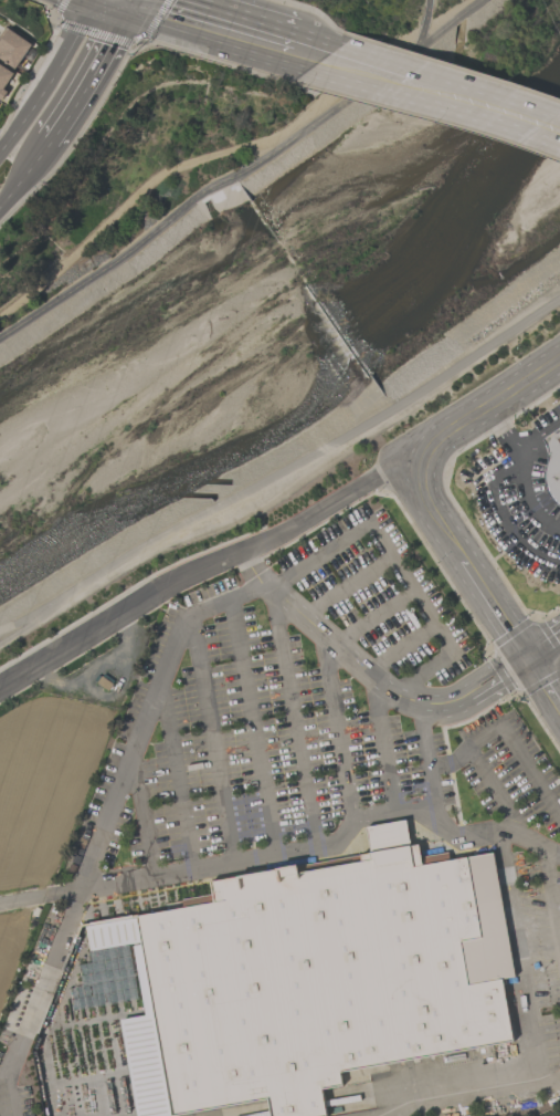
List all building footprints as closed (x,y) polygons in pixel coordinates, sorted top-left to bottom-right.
[(14,67),(0,56),(0,33),(6,25),(8,27),(31,43),(14,67)] [(1,100),(0,99),(0,63),(13,72),(2,87),(8,91),(1,100)] [(543,439),(559,428),(559,507),(557,504),(553,501),(551,499),(550,496),(548,491),(547,488),(546,483),(545,479),(545,474),(546,471),(547,467),(548,463),(549,460),(549,457),(549,453),(548,448),(543,439)] [(97,682),(102,676),(113,685),(108,691),(97,682)] [(329,1115),(323,1115),(272,1115),(268,1098),(172,1115),(137,917),(214,903),(211,882),(371,853),(366,827),(406,821),(411,846),(419,844),(421,857),(448,853),(450,861),(493,853),(515,977),(501,979),(513,1041),(340,1072),(342,1086),(324,1089),(329,1115)]
